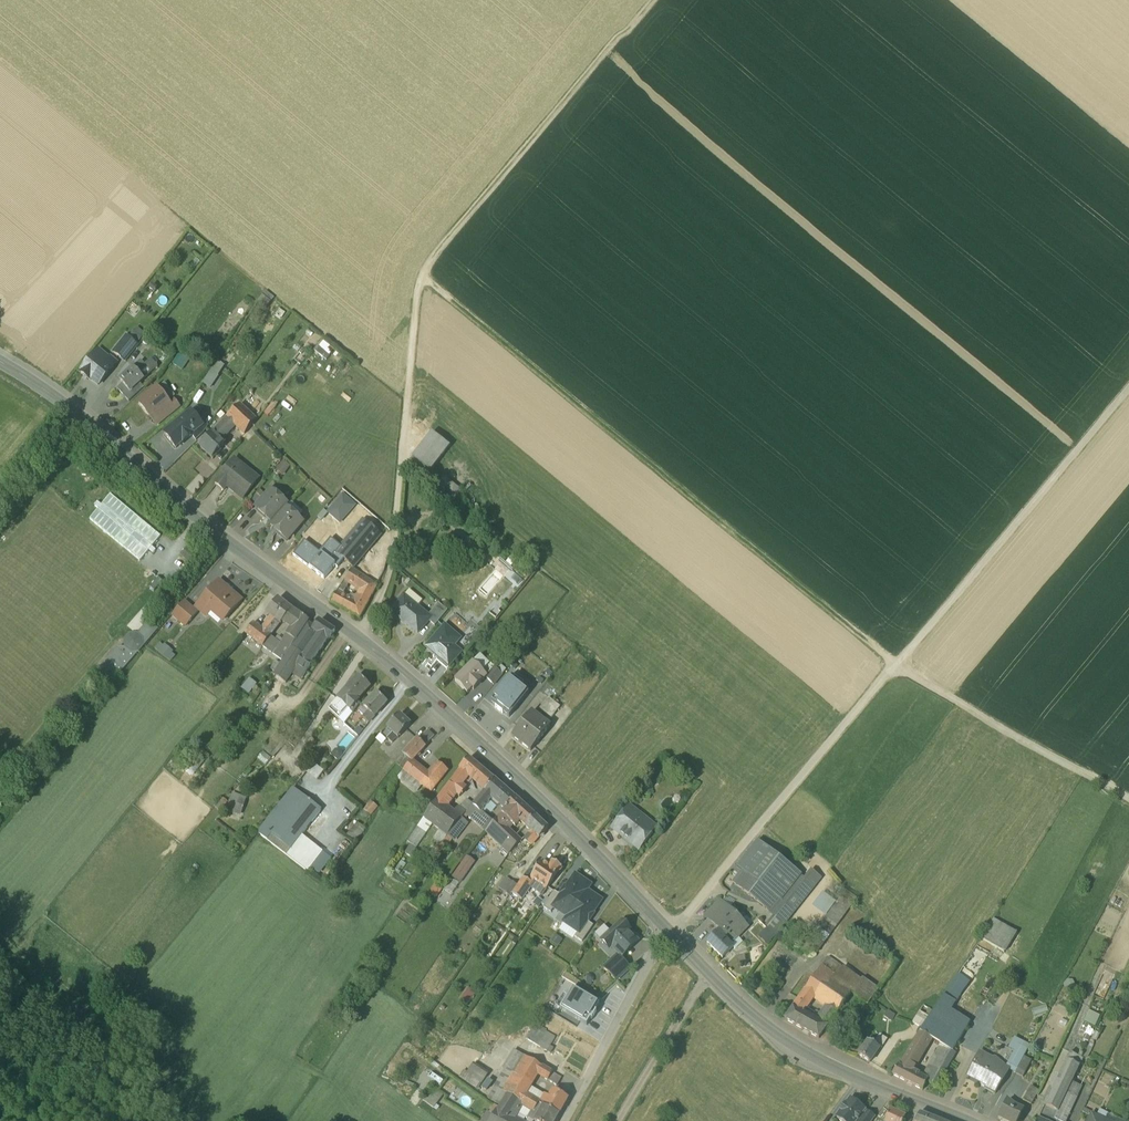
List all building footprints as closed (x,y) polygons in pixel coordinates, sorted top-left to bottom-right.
[(264,289),(255,299),(263,306),(272,297),(264,289)] [(126,336),(114,351),(126,361),(138,345),(126,336)] [(110,355),(99,349),(80,372),(90,380),(91,379),(98,385),(117,361),(110,355)] [(297,357),(291,366),(295,369),(302,361),(297,357)] [(151,360),(144,366),(145,367),(138,373),(144,379),(157,366),(151,360)] [(140,361),(120,380),(123,384),(129,391),(130,392),(138,384),(144,379),(138,373),(145,367),(144,366),(140,361)] [(224,383),(214,375),(205,387),(215,395),(224,383)] [(129,391),(123,384),(118,388),(124,396),(129,391)] [(138,384),(130,392),(129,391),(124,396),(129,401),(144,388),(144,387),(142,388),(138,384)] [(155,390),(152,390),(148,393),(148,396),(139,403),(152,418),(160,411),(169,404),(168,403),(157,389),(155,390)] [(257,405),(248,396),(240,405),(249,414),(257,405)] [(169,404),(160,411),(165,418),(179,407),(172,399),(168,403),(169,404)] [(240,405),(227,418),(235,426),(244,434),(256,421),(249,414),(240,405)] [(191,413),(165,434),(176,448),(192,435),(197,431),(201,425),(200,424),(191,413)] [(227,418),(221,425),(226,430),(222,434),(225,437),(235,426),(227,418)] [(203,421),(200,424),(201,425),(197,431),(192,435),(196,440),(203,434),(208,427),(203,421)] [(221,425),(200,447),(212,458),(225,445),(221,442),(225,437),(222,434),(226,430),(221,425)] [(432,433),(413,458),(431,471),(450,447),(432,433)] [(259,479),(235,459),(215,484),(223,491),(226,487),(242,499),(259,479)] [(274,469),(282,476),(289,466),(281,460),(274,469)] [(460,491),(443,477),(435,487),(453,501),(460,491)] [(287,506),(271,492),(256,508),(273,523),(285,508),(287,506)] [(89,518),(139,559),(160,534),(110,493),(89,518)] [(343,495),(328,512),(340,522),(355,505),(343,495)] [(273,523),(271,525),(287,540),(302,523),(285,508),(273,523)] [(380,535),(363,521),(357,529),(373,543),(380,535)] [(337,552),(336,553),(343,559),(353,567),(373,543),(357,529),(337,552)] [(313,559),(319,552),(305,541),(294,555),(310,567),(315,561),(313,559)] [(456,541),(447,554),(455,558),(463,546),(456,541)] [(337,552),(328,545),(321,553),(329,560),(335,553),(336,554),(336,553),(337,552)] [(197,557),(188,548),(181,554),(191,564),(197,557)] [(321,553),(319,552),(313,559),(315,561),(310,567),(323,578),(334,565),(329,560),(321,553)] [(343,559),(336,553),(336,554),(335,553),(329,560),(334,565),(337,567),(343,559)] [(360,576),(352,570),(345,579),(348,581),(355,586),(360,576)] [(375,587),(360,576),(355,586),(361,589),(371,594),(375,587)] [(230,594),(218,583),(196,607),(207,616),(213,608),(225,619),(241,601),(231,592),(230,594)] [(352,601),(347,598),(342,607),(359,616),(371,594),(361,589),(355,601),(353,599),(352,601)] [(336,593),(331,601),(342,607),(347,598),(336,593)] [(428,616),(404,596),(391,611),(418,633),(428,620),(430,618),(428,616)] [(292,610),(278,599),(267,613),(272,617),(262,630),(270,636),(280,624),(281,624),(285,620),(292,610)] [(197,612),(184,602),(172,616),(185,627),(197,612)] [(438,603),(428,616),(430,618),(428,620),(435,626),(448,611),(438,603)] [(299,615),(292,610),(285,620),(292,625),(299,615)] [(292,625),(281,643),(280,645),(289,650),(307,622),(308,621),(299,615),(292,625)] [(335,631),(319,620),(314,627),(312,631),(318,635),(308,651),(316,656),(328,638),(330,639),(335,631)] [(285,657),(273,675),(286,683),(290,677),(297,666),(296,665),(303,655),(304,656),(308,651),(318,635),(312,631),(314,627),(307,622),(285,657)] [(262,630),(253,623),(246,633),(263,647),(271,637),(262,630)] [(445,626),(426,648),(448,667),(461,652),(453,646),(459,639),(445,626)] [(137,635),(130,635),(125,641),(126,648),(138,652),(143,647),(143,639),(137,635)] [(281,643),(271,637),(263,647),(274,654),(276,651),(280,645),(281,643)] [(166,660),(173,652),(165,644),(158,652),(166,660)] [(289,650),(280,645),(276,651),(285,657),(289,650)] [(118,649),(100,669),(114,681),(138,652),(126,648),(118,649)] [(316,656),(308,651),(304,656),(312,661),(316,656)] [(304,656),(303,655),(296,665),(297,666),(290,677),(298,683),(306,672),(313,662),(304,656)] [(492,666),(480,656),(472,664),(481,672),(485,676),(493,684),(502,675),(498,672),(492,666)] [(481,672),(472,664),(464,672),(464,671),(455,681),(467,693),(472,688),(473,689),(480,682),(485,676),(481,672)] [(358,676),(337,699),(338,700),(328,709),(338,719),(347,709),(352,714),(360,703),(356,699),(369,686),(358,676)] [(495,706),(509,717),(529,693),(509,678),(493,698),(498,702),(495,706)] [(376,693),(363,706),(368,711),(363,717),(368,722),(386,703),(376,693)] [(560,707),(549,698),(539,710),(551,719),(560,707)] [(550,727),(532,712),(512,737),(531,751),(550,727)] [(410,725),(399,714),(386,727),(387,728),(380,735),(386,740),(392,733),(398,738),(410,725)] [(417,738),(403,754),(403,755),(411,761),(412,761),(425,746),(417,738)] [(257,758),(264,765),(270,759),(263,752),(257,758)] [(403,755),(396,764),(403,770),(411,761),(403,755)] [(469,758),(459,769),(460,770),(449,785),(458,791),(468,778),(484,791),(494,779),(489,775),(469,758)] [(208,765),(201,759),(187,775),(195,781),(208,765)] [(411,761),(403,770),(409,775),(417,765),(412,761),(411,761)] [(438,763),(431,771),(440,779),(447,770),(438,763)] [(311,764),(305,774),(317,780),(322,769),(311,764)] [(417,765),(409,775),(421,784),(430,791),(440,779),(431,771),(428,774),(417,765)] [(409,775),(403,770),(397,777),(414,791),(421,784),(409,775)] [(473,805),(472,805),(480,812),(480,811),(490,800),(493,803),(496,801),(499,803),(504,809),(515,797),(509,792),(494,779),(484,791),(473,805)] [(449,785),(424,818),(433,824),(433,825),(447,808),(447,807),(459,792),(458,791),(449,785)] [(293,790),(259,834),(286,856),(291,851),(267,832),(297,793),(293,790)] [(297,793),(267,832),(291,851),(302,836),(321,811),(310,803),(311,802),(309,801),(309,802),(297,793)] [(504,809),(502,812),(497,818),(508,829),(513,824),(515,826),(520,822),(525,826),(535,816),(515,797),(504,809)] [(248,800),(235,798),(232,814),(245,817),(248,800)] [(473,805),(467,800),(460,808),(466,813),(467,813),(472,805),(473,805)] [(377,807),(371,802),(364,810),(370,816),(377,807)] [(480,812),(472,805),(467,813),(487,830),(493,822),(480,811),(480,812)] [(458,807),(453,813),(454,814),(461,819),(466,813),(460,808),(458,807)] [(453,813),(447,808),(433,825),(448,836),(461,819),(454,814),(453,813)] [(655,828),(630,808),(613,829),(638,849),(655,828)] [(548,829),(535,816),(525,826),(531,832),(532,831),(539,837),(539,838),(548,829)] [(424,818),(407,843),(416,849),(433,824),(424,818)] [(487,830),(486,831),(509,854),(521,841),(515,836),(508,829),(497,818),(493,822),(487,830)] [(470,827),(462,820),(455,828),(460,832),(464,835),(470,827)] [(347,837),(356,841),(363,827),(354,823),(347,837)] [(455,828),(448,836),(452,840),(453,841),(460,832),(455,828)] [(440,831),(433,839),(441,845),(444,841),(448,836),(440,831)] [(531,832),(521,842),(527,848),(529,846),(530,846),(539,837),(532,831),(531,832)] [(291,851),(286,856),(308,872),(323,853),(302,836),(291,851)] [(802,875),(757,841),(736,868),(737,868),(742,872),(737,878),(733,883),(771,913),(800,876),(801,876),(802,875)] [(407,855),(401,863),(407,868),(414,860),(407,855)] [(548,867),(542,863),(530,879),(535,882),(546,890),(547,890),(562,868),(552,862),(548,867)] [(470,870),(462,865),(453,878),(460,883),(470,870)] [(737,868),(732,874),(737,878),(742,872),(737,868)] [(590,886),(575,875),(561,897),(553,908),(568,918),(586,891),(590,886)] [(771,913),(770,914),(784,925),(794,912),(794,913),(796,911),(814,888),(801,876),(800,876),(771,913)] [(529,882),(523,878),(517,886),(512,894),(522,901),(530,889),(535,882),(530,879),(529,882)] [(517,886),(511,882),(503,893),(510,897),(517,886)] [(546,890),(535,882),(530,889),(542,897),(546,890)] [(568,918),(564,924),(579,934),(587,922),(601,901),(586,891),(568,918)] [(553,908),(561,897),(554,892),(544,908),(550,912),(553,908)] [(841,897),(813,937),(824,945),(852,905),(841,897)] [(727,909),(720,902),(716,905),(723,912),(713,922),(720,930),(719,931),(725,937),(732,931),(738,937),(746,928),(740,921),(741,920),(741,918),(737,913),(734,913),(733,914),(727,908),(727,909)] [(716,905),(706,915),(713,922),(723,912),(716,905)] [(1017,931),(994,917),(982,937),(1004,951),(1017,931)] [(593,927),(587,922),(579,934),(576,938),(582,943),(593,927)] [(624,923),(621,923),(621,922),(610,932),(604,938),(622,956),(637,942),(627,932),(629,931),(628,930),(628,927),(624,923)] [(604,926),(595,935),(601,941),(604,938),(610,932),(604,926)] [(725,937),(719,931),(706,943),(722,958),(733,948),(730,945),(738,937),(732,931),(725,937)] [(558,947),(562,941),(555,937),(551,943),(558,947)] [(824,945),(813,937),(806,946),(817,954),(824,945)] [(668,958),(672,954),(667,950),(663,954),(664,957),(665,958),(668,958)] [(617,956),(604,968),(617,981),(629,969),(617,956)] [(828,959),(797,1003),(803,1008),(804,1006),(808,1008),(813,1000),(827,1010),(836,1016),(859,984),(849,977),(844,984),(836,979),(842,970),(828,959)] [(968,979),(959,974),(952,984),(961,990),(968,979)] [(952,984),(951,984),(943,996),(955,1003),(963,991),(961,990),(952,984)] [(876,990),(869,985),(862,996),(866,999),(864,1003),(867,1006),(870,1001),(869,1000),(876,990)] [(466,989),(459,1001),(466,1005),(473,994),(466,989)] [(599,1005),(572,989),(560,1010),(587,1025),(590,1019),(591,1020),(596,1012),(595,1011),(599,1005)] [(943,996),(934,1010),(934,1011),(946,1018),(951,1011),(955,1003),(943,996)] [(803,1008),(797,1003),(785,1021),(819,1040),(831,1023),(821,1017),(817,1024),(811,1020),(814,1016),(806,1010),(808,1008),(804,1006),(803,1008)] [(932,1011),(924,1006),(920,1012),(928,1018),(932,1011)] [(1094,1024),(1099,1013),(1087,1008),(1082,1019),(1094,1024)] [(836,1016),(827,1010),(821,1017),(831,1023),(836,1016)] [(946,1018),(934,1011),(929,1019),(941,1026),(944,1021),(946,1018)] [(971,1023),(951,1011),(946,1018),(944,1021),(958,1029),(954,1035),(961,1039),(964,1033),(971,1023)] [(887,1012),(884,1017),(891,1022),(894,1017),(887,1012)] [(928,1018),(920,1012),(913,1023),(922,1029),(929,1018),(928,1018)] [(929,1019),(929,1018),(922,1029),(919,1034),(920,1034),(930,1041),(940,1047),(952,1054),(953,1051),(961,1039),(954,1035),(958,1029),(944,1021),(941,1026),(929,1019)] [(555,1037),(536,1026),(527,1039),(547,1051),(550,1047),(555,1037)] [(920,1034),(912,1048),(923,1054),(930,1041),(920,1034)] [(868,1042),(858,1056),(869,1064),(879,1050),(880,1051),(886,1042),(884,1040),(879,1037),(873,1046),(868,1042)] [(1015,1038),(1011,1045),(1016,1048),(1015,1051),(1023,1055),(1029,1045),(1015,1038)] [(940,1047),(927,1070),(931,1073),(942,1079),(954,1056),(952,1054),(940,1047)] [(912,1048),(900,1069),(898,1068),(892,1078),(922,1093),(927,1085),(927,1084),(926,1084),(918,1080),(919,1077),(913,1073),(923,1054),(912,1048)] [(1009,1065),(1016,1069),(1023,1055),(1015,1051),(1008,1064),(1009,1065)] [(1070,1051),(1059,1074),(1072,1081),(1083,1057),(1070,1051)] [(1009,1068),(980,1053),(967,1077),(986,1087),(985,1090),(995,1095),(1009,1068)] [(542,1067),(522,1055),(511,1073),(518,1077),(513,1084),(527,1092),(538,1075),(542,1067)] [(1031,1060),(1023,1055),(1016,1069),(1025,1072),(1031,1060)] [(552,1074),(542,1067),(538,1075),(548,1081),(552,1074)] [(506,1070),(488,1100),(500,1107),(507,1094),(513,1084),(518,1077),(511,1073),(506,1070)] [(471,1076),(464,1071),(460,1077),(467,1082),(471,1076)] [(931,1073),(926,1084),(927,1084),(927,1085),(935,1090),(942,1079),(931,1073)] [(565,1081),(552,1074),(548,1081),(560,1088),(565,1081)] [(1059,1074),(1044,1105),(1045,1105),(1058,1111),(1058,1109),(1072,1081),(1059,1074)] [(1082,1086),(1072,1081),(1058,1109),(1068,1114),(1082,1086)] [(527,1092),(513,1084),(507,1094),(518,1100),(522,1093),(525,1095),(527,1092)] [(1032,1085),(1023,1098),(1031,1102),(1039,1088),(1032,1085)] [(444,1096),(433,1088),(423,1102),(434,1110),(444,1096)] [(553,1091),(549,1099),(545,1096),(541,1103),(559,1114),(567,1099),(553,1091)] [(525,1095),(522,1093),(518,1100),(520,1102),(518,1104),(522,1106),(533,1112),(538,1103),(525,1095)] [(518,1100),(507,1094),(500,1107),(497,1111),(509,1117),(513,1119),(517,1113),(521,1107),(522,1106),(518,1104),(520,1102),(518,1100)] [(850,1102),(845,1108),(841,1113),(837,1120),(839,1120),(858,1120),(863,1114),(864,1112),(850,1102)] [(1007,1102),(998,1120),(1000,1120),(1018,1120),(1023,1109),(1007,1102)] [(534,1115),(531,1113),(529,1117),(535,1120),(543,1106),(541,1104),(534,1115)] [(1058,1111),(1045,1105),(1041,1111),(1055,1117),(1058,1111)] [(535,1120),(555,1120),(559,1114),(543,1106),(535,1120)] [(531,1113),(521,1107),(517,1113),(527,1119),(529,1117),(531,1113)] [(1058,1109),(1058,1111),(1055,1117),(1063,1120),(1065,1120),(1068,1114),(1058,1109)] [(497,1111),(494,1116),(491,1120),(507,1120),(509,1117),(497,1111)] [(1041,1111),(1037,1120),(1053,1120),(1055,1117),(1041,1111)] [(487,1112),(482,1120),(491,1120),(494,1116),(487,1112)] [(1091,1112),(1087,1120),(1109,1120),(1091,1112)] [(889,1113),(885,1120),(904,1120),(905,1120),(889,1113)]
